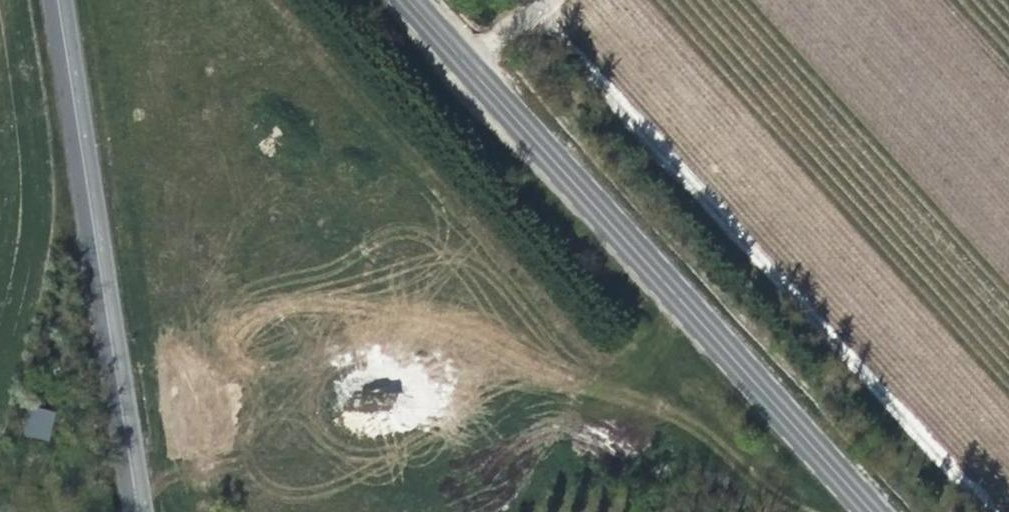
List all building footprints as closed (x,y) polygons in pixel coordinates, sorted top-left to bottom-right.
[(28,407),(23,436),(50,440),(55,411),(28,407)]
